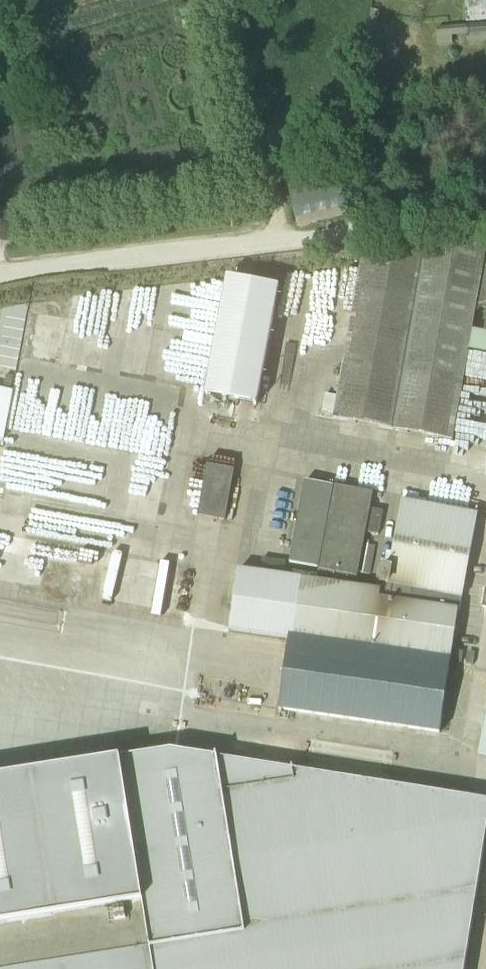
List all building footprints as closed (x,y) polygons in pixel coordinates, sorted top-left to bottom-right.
[(485,21),(485,0),(465,0),(466,23),(485,21)] [(436,27),(437,46),(452,45),(452,36),(467,36),(468,44),(485,42),(485,25),(436,27)] [(298,229),(348,217),(333,157),(285,171),(298,229)] [(364,246),(333,420),(452,442),(468,350),(485,353),(485,320),(484,333),(472,331),(476,310),(485,310),(485,242),(364,246)] [(205,396),(258,406),(280,288),(227,278),(205,396)] [(207,465),(198,516),(225,522),(234,471),(207,465)] [(305,482),(290,564),(318,569),(317,570),(357,577),(373,493),(333,486),(333,487),(305,482)] [(391,586),(389,600),(380,599),(381,591),(238,569),(229,632),(288,641),(278,711),(295,714),(294,724),(312,728),(314,717),(440,735),(448,680),(456,681),(458,669),(450,668),(450,660),(451,661),(459,611),(460,611),(479,514),(403,500),(392,553),(387,552),(384,567),(381,567),(378,585),(390,587),(390,586),(391,586)] [(478,755),(485,757),(485,715),(478,755)] [(0,779),(0,968),(466,968),(485,829),(485,799),(172,751),(0,779)]
